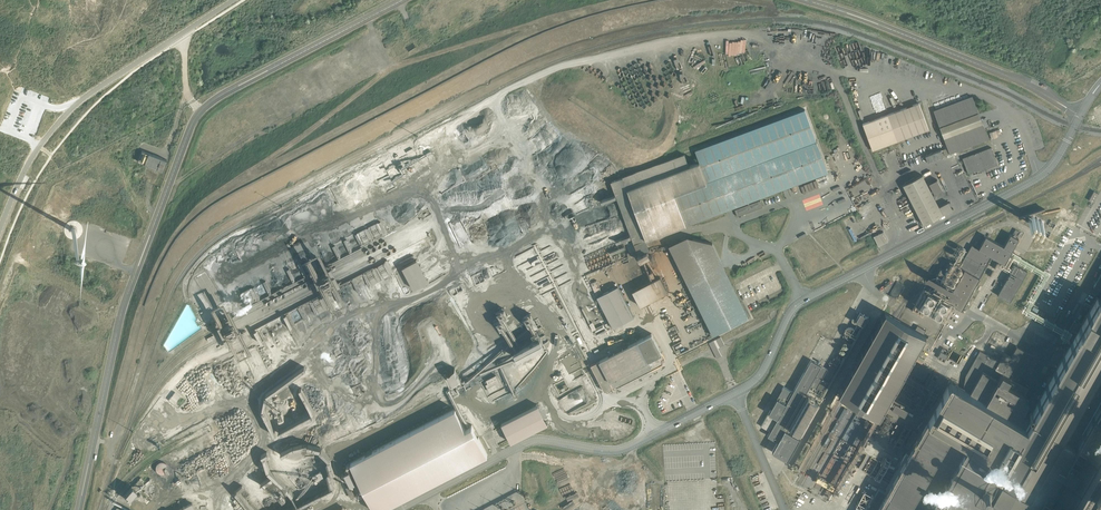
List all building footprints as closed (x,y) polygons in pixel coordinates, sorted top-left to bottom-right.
[(774,81),(778,76),(774,72),(770,78),(774,81)] [(934,111),(933,111),(934,111),(946,143),(947,145),(947,146),(950,153),(949,153),(952,152),(953,152),(957,150),(959,150),(971,145),(983,141),(986,140),(988,139),(985,130),(981,122),(979,115),(972,96),(955,103),(934,111)] [(918,102),(862,124),(872,150),(929,129),(918,102)] [(747,202),(748,202),(828,172),(804,109),(695,150),(699,162),(688,166),(684,154),(611,181),(632,237),(638,253),(650,248),(646,239),(686,223),(687,225),(747,202)] [(991,138),(995,136),(994,133),(998,132),(998,129),(989,132),(991,138)] [(991,147),(962,158),(968,174),(979,169),(980,171),(997,165),(991,147)] [(167,160),(141,150),(137,161),(162,171),(167,160)] [(941,150),(925,156),(927,161),(943,155),(941,150)] [(140,178),(143,169),(135,166),(132,175),(140,178)] [(922,175),(903,185),(923,224),(952,209),(948,202),(939,207),(922,175)] [(937,179),(929,183),(934,194),(942,190),(937,179)] [(1098,193),(1094,191),(1089,200),(1091,201),(1093,202),(1098,193)] [(614,192),(600,195),(601,201),(615,198),(614,192)] [(735,209),(734,209),(737,216),(763,207),(761,202),(760,201),(760,200),(749,204),(748,202),(747,202),(747,204),(735,209)] [(392,211),(400,230),(402,229),(404,233),(406,232),(407,235),(415,232),(414,228),(418,226),(416,220),(412,222),(405,206),(392,211)] [(296,223),(293,225),(299,232),(302,230),(296,223)] [(365,229),(333,243),(339,256),(362,246),(359,237),(362,236),(360,232),(365,230),(365,229)] [(920,295),(915,303),(925,308),(928,310),(936,314),(945,319),(952,306),(953,305),(957,307),(961,309),(962,309),(963,307),(964,305),(964,304),(979,277),(981,275),(981,274),(982,273),(983,271),(983,270),(984,270),(984,268),(988,261),(989,261),(991,256),(992,257),(993,257),(994,258),(1002,262),(1003,263),(1004,264),(1007,259),(1008,256),(1009,254),(1010,252),(1012,250),(1013,248),(1014,245),(1018,238),(1015,237),(1019,231),(1015,229),(1012,235),(1010,234),(1009,237),(1008,238),(1003,246),(1001,244),(990,238),(986,236),(985,237),(983,241),(980,245),(978,249),(972,245),(971,245),(968,251),(967,252),(965,256),(965,257),(963,259),(962,261),(961,262),(961,264),(960,264),(960,265),(959,266),(953,263),(950,261),(950,260),(948,263),(947,265),(944,270),(940,268),(936,276),(939,278),(933,290),(930,289),(925,286),(924,288),(920,295)] [(883,231),(873,237),(878,246),(888,241),(883,231)] [(687,236),(668,245),(668,246),(692,294),(694,298),(702,313),(703,316),(708,325),(710,330),(712,334),(713,335),(714,334),(719,331),(720,331),(726,328),(728,327),(733,325),(734,324),(739,322),(742,321),(747,318),(749,317),(748,317),(745,310),(745,309),(744,310),(740,302),(740,301),(738,297),(732,286),(729,280),(723,268),(724,268),(721,260),(720,260),(716,252),(716,251),(715,249),(712,244),(712,243),(705,241),(692,238),(693,238),(687,236)] [(610,248),(612,254),(625,249),(622,243),(610,248)] [(647,251),(638,255),(638,256),(640,260),(640,261),(641,261),(642,264),(649,260),(651,259),(649,256),(647,251)] [(402,266),(415,260),(412,256),(400,261),(402,266)] [(304,265),(304,266),(308,262),(304,258),(294,267),(297,271),(304,265)] [(403,267),(402,267),(414,290),(414,289),(427,282),(428,283),(428,282),(417,260),(416,259),(416,260),(403,267)] [(999,292),(997,295),(1009,302),(1013,295),(1027,271),(1021,268),(1018,266),(1016,265),(1013,263),(1009,271),(1010,272),(1016,275),(1015,276),(1015,277),(1014,278),(1009,275),(1009,274),(1008,275),(1007,278),(1005,281),(1001,289),(1000,290),(999,292)] [(654,280),(647,284),(655,298),(668,292),(660,277),(656,279),(654,280)] [(896,281),(892,293),(899,296),(903,284),(896,281)] [(636,286),(631,288),(640,306),(641,306),(654,299),(655,298),(647,284),(637,288),(636,286)] [(618,286),(597,297),(613,327),(634,317),(618,286)] [(1097,296),(1090,308),(1089,311),(1081,323),(1081,324),(1077,331),(1076,333),(1072,339),(1069,344),(1069,345),(1068,347),(1059,362),(1058,365),(1055,369),(1054,372),(1048,383),(1029,416),(1028,415),(1022,412),(1028,402),(1022,398),(1028,387),(1028,388),(1027,387),(1025,386),(1018,382),(1029,362),(1033,355),(1017,346),(1016,346),(1016,347),(1016,348),(1011,356),(1010,356),(1008,355),(1004,352),(1004,353),(1003,354),(1000,359),(999,361),(996,359),(997,357),(996,357),(995,359),(991,357),(985,353),(982,351),(980,350),(969,369),(965,375),(963,386),(963,388),(962,387),(958,385),(955,383),(953,382),(951,381),(950,380),(948,383),(947,385),(945,388),(945,389),(943,388),(941,392),(941,393),(942,394),(941,396),(940,398),(938,397),(938,398),(937,398),(930,411),(930,412),(929,413),(931,414),(930,416),(928,418),(926,416),(920,427),(917,434),(913,432),(906,444),(904,446),(905,446),(907,447),(908,448),(906,453),(903,458),(902,460),(900,463),(898,466),(895,471),(895,472),(888,484),(884,491),(878,488),(878,489),(875,494),(874,495),(866,509),(1100,509),(1100,298),(1097,296)] [(678,308),(680,314),(693,308),(691,302),(678,308)] [(505,317),(508,315),(503,307),(496,311),(501,319),(497,322),(501,329),(509,324),(505,317)] [(885,311),(839,393),(880,416),(884,410),(883,409),(886,404),(887,404),(889,405),(893,407),(892,411),(905,418),(908,412),(888,400),(894,390),(894,389),(900,378),(900,379),(903,375),(910,363),(909,363),(926,335),(924,334),(926,330),(917,325),(915,329),(897,318),(885,311)] [(860,312),(855,321),(864,325),(868,317),(860,312)] [(534,321),(527,324),(531,331),(537,328),(538,328),(534,321)] [(849,325),(843,335),(849,338),(847,341),(852,344),(861,326),(857,324),(855,328),(849,325)] [(661,353),(662,353),(651,333),(637,341),(590,365),(601,385),(604,391),(650,366),(647,360),(661,353)] [(928,336),(923,345),(929,348),(934,340),(929,337),(928,336)] [(540,338),(513,351),(517,358),(543,344),(540,338)] [(998,338),(995,344),(1000,347),(1004,341),(998,338)] [(943,347),(937,357),(944,361),(950,351),(943,347)] [(526,357),(519,360),(520,363),(523,362),(530,358),(529,355),(527,356),(526,357)] [(761,425),(761,426),(762,427),(765,429),(769,431),(770,431),(767,436),(773,439),(774,439),(778,441),(772,451),(777,454),(780,456),(787,460),(793,450),(800,438),(808,423),(823,398),(813,392),(808,389),(809,387),(810,385),(811,386),(815,388),(822,392),(838,364),(840,361),(834,358),(832,361),(831,361),(831,360),(829,363),(829,364),(830,364),(828,369),(827,368),(820,365),(815,362),(811,359),(801,377),(793,391),(791,390),(790,390),(789,389),(788,389),(787,388),(786,388),(783,386),(782,389),(770,410),(768,413),(766,416),(762,424),(761,425)] [(448,370),(453,384),(461,381),(456,367),(448,370)] [(496,375),(486,380),(487,381),(485,382),(486,384),(490,392),(501,386),(496,375)] [(175,392),(168,400),(174,404),(180,396),(175,392)] [(507,420),(500,423),(501,426),(508,438),(510,443),(541,428),(548,424),(538,404),(507,420)] [(350,463),(355,474),(365,492),(368,498),(373,507),(374,509),(381,509),(487,455),(472,424),(465,428),(455,408),(452,410),(350,463)] [(307,442),(295,447),(293,443),(279,448),(282,456),(308,446),(307,442)] [(155,467),(155,468),(155,469),(155,470),(156,471),(157,472),(158,473),(159,473),(159,474),(160,474),(161,474),(162,474),(163,474),(164,473),(165,473),(166,472),(166,471),(167,471),(167,470),(167,469),(167,468),(167,467),(167,466),(167,465),(166,464),(166,463),(165,463),(164,462),(163,462),(162,462),(161,462),(160,462),(159,462),(158,462),(158,463),(157,463),(157,464),(156,464),(156,465),(155,466),(155,467)] [(710,479),(710,467),(665,467),(665,479),(710,479)] [(351,483),(356,481),(349,469),(344,471),(351,483)] [(139,479),(133,486),(136,488),(136,489),(139,486),(140,484),(142,482),(144,480),(140,477),(139,479)] [(125,493),(129,497),(136,489),(132,485),(125,493)]
